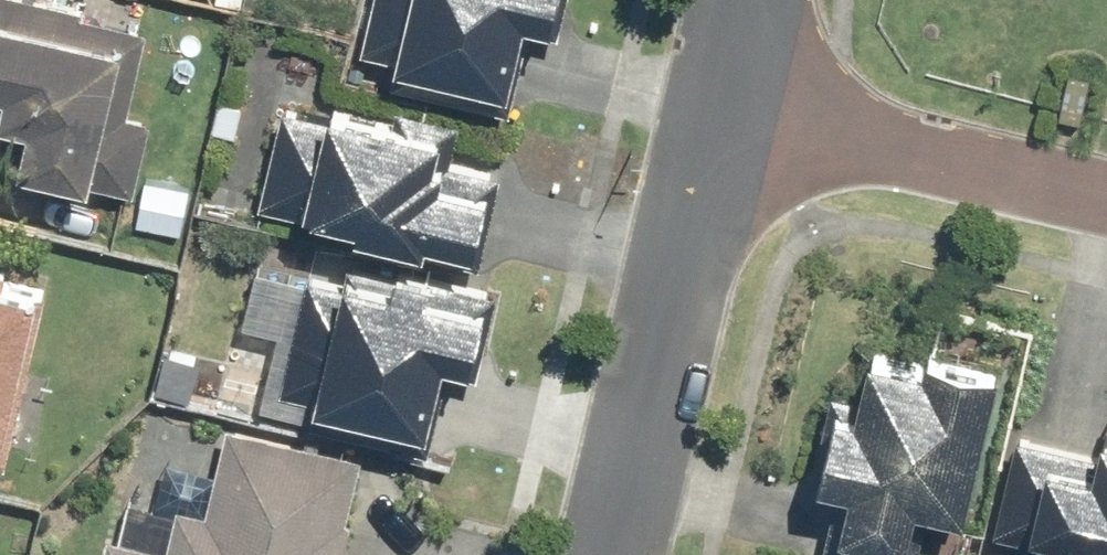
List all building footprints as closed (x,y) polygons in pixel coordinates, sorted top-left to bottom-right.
[(146,23),(44,0),(0,0),(0,125),(21,129),(11,169),(133,197),(152,115),(126,109),(146,23)] [(566,0),(368,0),(356,52),(386,59),(380,85),(508,114),(526,36),(557,43),(566,0)] [(277,95),(249,209),(417,250),(419,242),(478,257),(499,173),(442,160),(452,122),(391,107),(388,121),(277,95)] [(476,375),(495,293),(310,249),(303,275),(248,262),(233,326),(268,335),(250,412),(428,454),(448,369),(476,375)] [(3,468),(42,285),(0,276),(0,468),(3,468)] [(993,367),(915,349),(912,361),(856,349),(846,394),(822,389),(801,486),(827,492),(813,554),(951,554),(993,367)] [(1104,411),(1094,454),(1015,436),(992,538),(1064,554),(1106,554),(1106,412),(1104,411)] [(94,554),(338,554),(362,455),(219,421),(198,511),(168,503),(157,547),(99,533),(94,554)]
